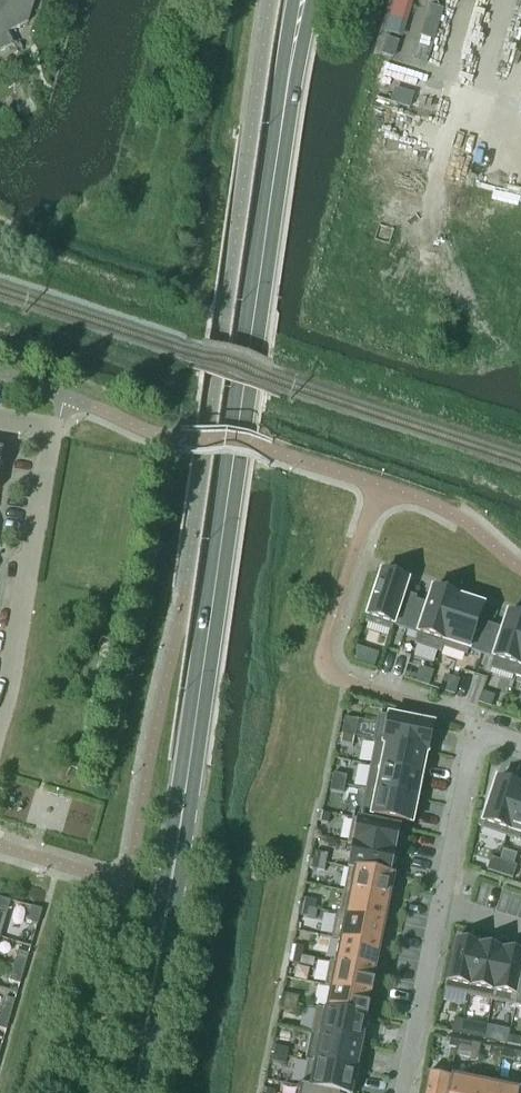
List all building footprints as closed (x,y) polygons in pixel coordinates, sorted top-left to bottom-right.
[(7,34),(28,24),(35,0),(0,0),(0,21),(7,34)] [(13,46),(7,34),(0,21),(0,53),(13,46)] [(415,602),(416,598),(404,594),(407,583),(387,576),(381,574),(365,624),(373,626),(391,632),(393,627),(405,631),(415,602)] [(415,602),(405,631),(417,635),(414,645),(439,654),(441,649),(457,599),(432,591),(427,606),(415,602)] [(482,607),(457,599),(441,649),(466,657),(468,652),(480,656),(487,634),(475,630),(482,607)] [(515,678),(520,659),(520,620),(507,615),(502,630),(490,626),(487,634),(480,656),(493,660),(489,670),(515,678)] [(372,742),(372,744),(376,744),(376,743),(429,754),(435,725),(388,715),(387,718),(378,716),(372,742)] [(358,722),(346,720),(344,720),(341,737),(354,740),(358,722)] [(352,748),(354,740),(341,737),(339,746),(352,748)] [(376,744),(371,767),(423,778),(429,754),(376,743),(376,744)] [(371,767),(366,790),(418,802),(423,778),(371,767)] [(333,775),(331,784),(344,787),(346,778),(333,775)] [(480,830),(505,838),(520,789),(496,781),(480,830)] [(344,787),(331,784),(330,793),(343,796),(344,787)] [(520,789),(505,838),(520,843),(520,790),(520,789)] [(366,790),(360,817),(413,828),(418,802),(366,790)] [(320,814),(318,823),(329,826),(331,816),(320,814)] [(352,820),(348,843),(352,844),(394,853),(399,829),(352,820)] [(352,844),(347,868),(389,876),(394,853),(352,844)] [(321,864),(326,865),(327,856),(323,855),(315,853),(314,862),(321,864)] [(486,872),(499,876),(503,863),(491,859),(486,872)] [(321,864),(314,862),(312,871),(319,873),(324,874),(326,865),(321,864)] [(503,863),(499,876),(512,880),(516,867),(503,863)] [(350,871),(345,892),(390,901),(395,877),(389,876),(347,868),(347,871),(350,871)] [(345,892),(341,915),(386,924),(390,901),(345,892)] [(6,916),(7,917),(11,902),(0,899),(0,936),(6,916)] [(304,900),(303,909),(310,910),(314,911),(316,902),(304,900)] [(38,927),(42,911),(32,908),(27,923),(38,927)] [(303,909),(301,917),(315,920),(317,912),(314,911),(310,910),(303,909)] [(338,915),(333,938),(341,940),(381,948),(386,924),(341,915),(338,915)] [(341,940),(336,963),(376,971),(381,948),(341,940)] [(443,992),(468,996),(478,947),(453,942),(443,992)] [(293,956),(301,958),(302,949),(295,947),(293,956)] [(468,996),(492,1001),(502,952),(478,947),(468,996)] [(520,981),(520,956),(502,952),(492,1001),(516,1006),(520,981)] [(25,971),(29,956),(18,953),(14,968),(25,971)] [(299,966),(301,958),(293,956),(291,965),(299,966)] [(328,962),(324,985),(331,987),(371,995),(376,971),(336,963),(328,962)] [(20,986),(25,971),(14,968),(9,983),(20,986)] [(331,987),(326,1010),(367,1018),(371,995),(331,987)] [(282,995),(280,1002),(283,1003),(297,1006),(298,998),(285,995),(282,995)] [(11,1017),(15,1002),(5,999),(0,1014),(11,1017)] [(280,1002),(279,1010),(282,1011),(295,1014),(297,1006),(283,1003),(280,1002)] [(315,1008),(310,1035),(321,1037),(363,1046),(368,1019),(367,1018),(326,1010),(315,1008)] [(11,1017),(0,1014),(0,1030),(7,1032),(11,1017)] [(452,1034),(461,1036),(463,1028),(454,1027),(452,1034)] [(471,1030),(463,1028),(461,1036),(469,1038),(471,1030)] [(310,1035),(304,1062),(308,1062),(315,1064),(357,1072),(363,1046),(321,1037),(310,1035)] [(501,1036),(499,1043),(507,1045),(508,1037),(501,1036)] [(507,1045),(520,1048),(520,1040),(512,1038),(508,1037),(507,1045)] [(449,1048),(460,1050),(461,1042),(450,1040),(449,1048)] [(472,1044),(461,1042),(460,1050),(471,1052),(472,1044)] [(272,1047),(270,1055),(273,1055),(286,1058),(288,1051),(275,1048),(272,1047)] [(489,1056),(502,1059),(504,1051),(490,1049),(489,1056)] [(504,1051),(502,1059),(515,1061),(517,1054),(504,1051)] [(270,1055),(269,1063),(272,1063),(285,1066),(286,1058),(273,1055),(270,1055)] [(303,1088),(329,1092),(353,1092),(357,1072),(315,1064),(308,1062),(303,1086),(303,1088)] [(452,1080),(426,1075),(423,1092),(449,1092),(452,1080)] [(475,1082),(452,1077),(452,1080),(449,1092),(472,1092),(475,1082)] [(472,1092),(496,1092),(497,1086),(475,1082),(472,1092)]
